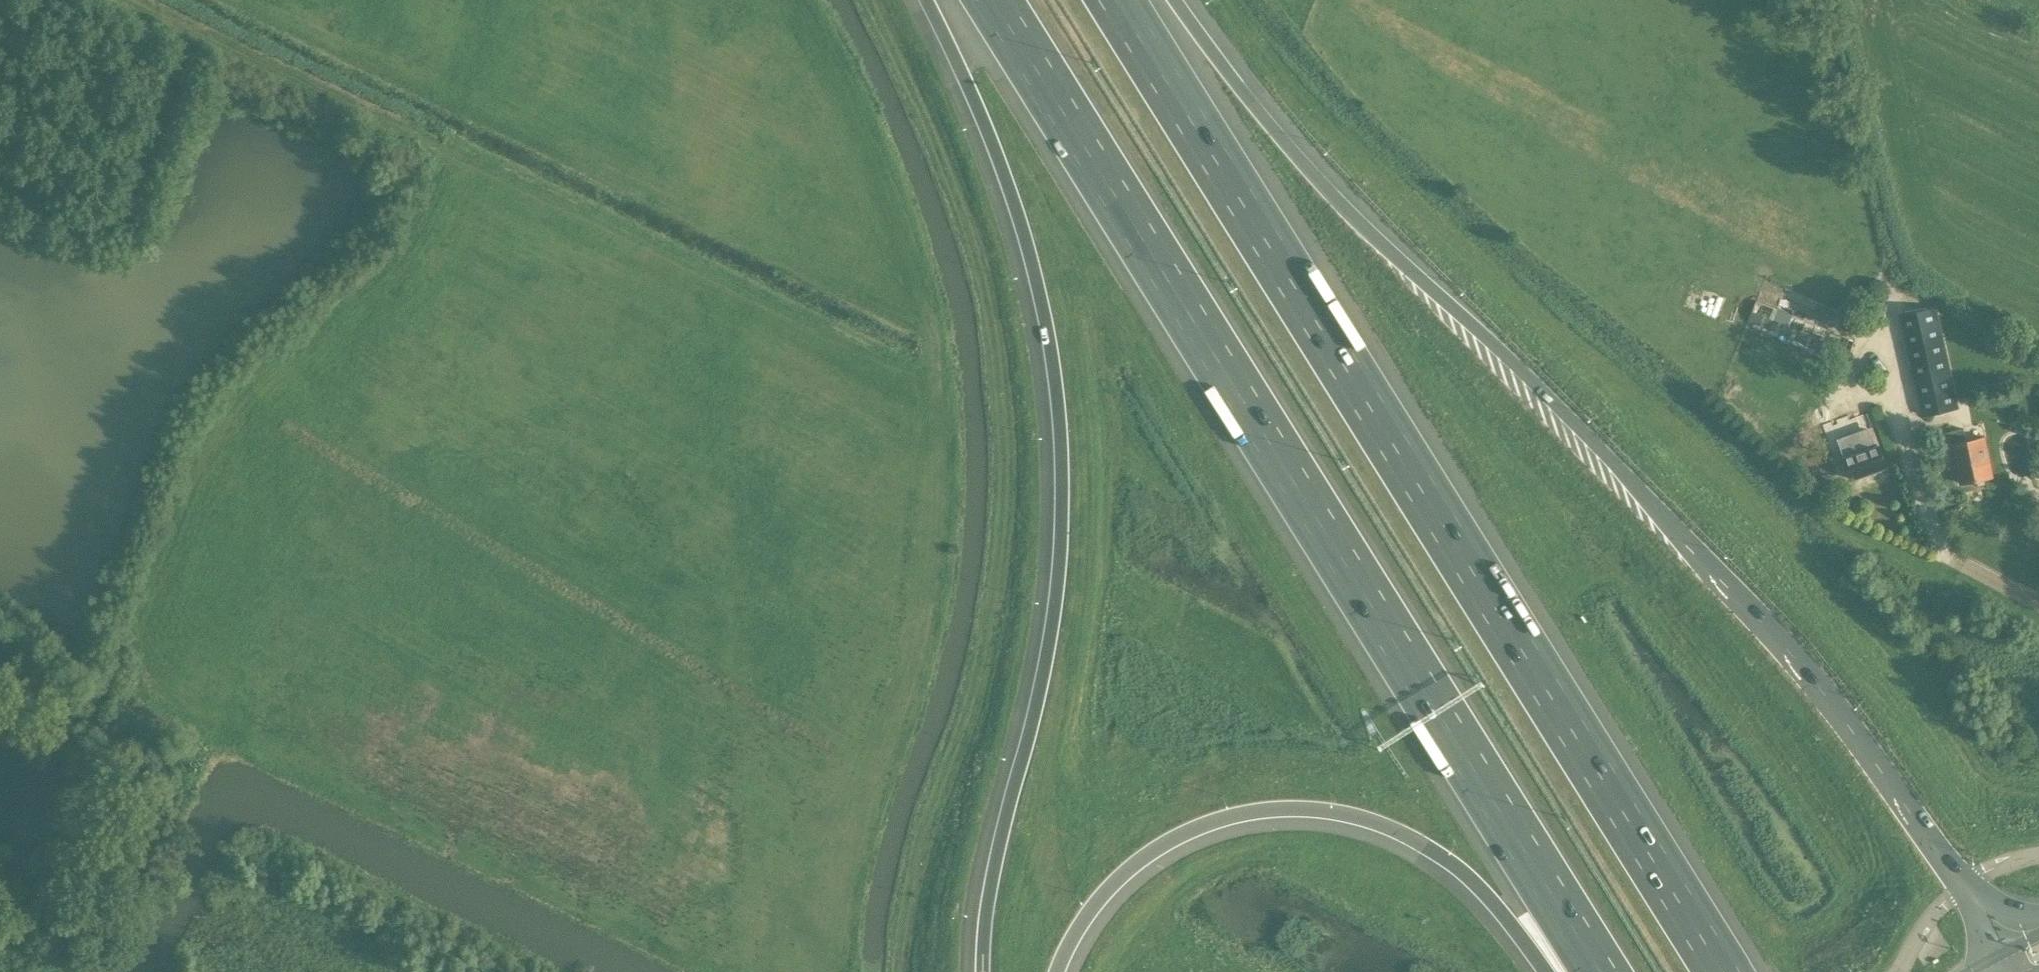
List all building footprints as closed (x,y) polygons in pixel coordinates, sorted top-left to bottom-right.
[(1758,299),(1749,320),(1849,361),(1858,340),(1758,299)] [(1936,308),(1901,315),(1924,415),(1959,407),(1936,308)] [(1965,428),(1943,433),(1946,446),(1954,444),(1959,468),(1957,468),(1959,480),(1962,480),(1962,483),(1993,476),(1985,438),(1968,442),(1965,428)] [(1844,439),(1837,455),(1876,473),(1892,439),(1871,430),(1863,448),(1844,439)]
